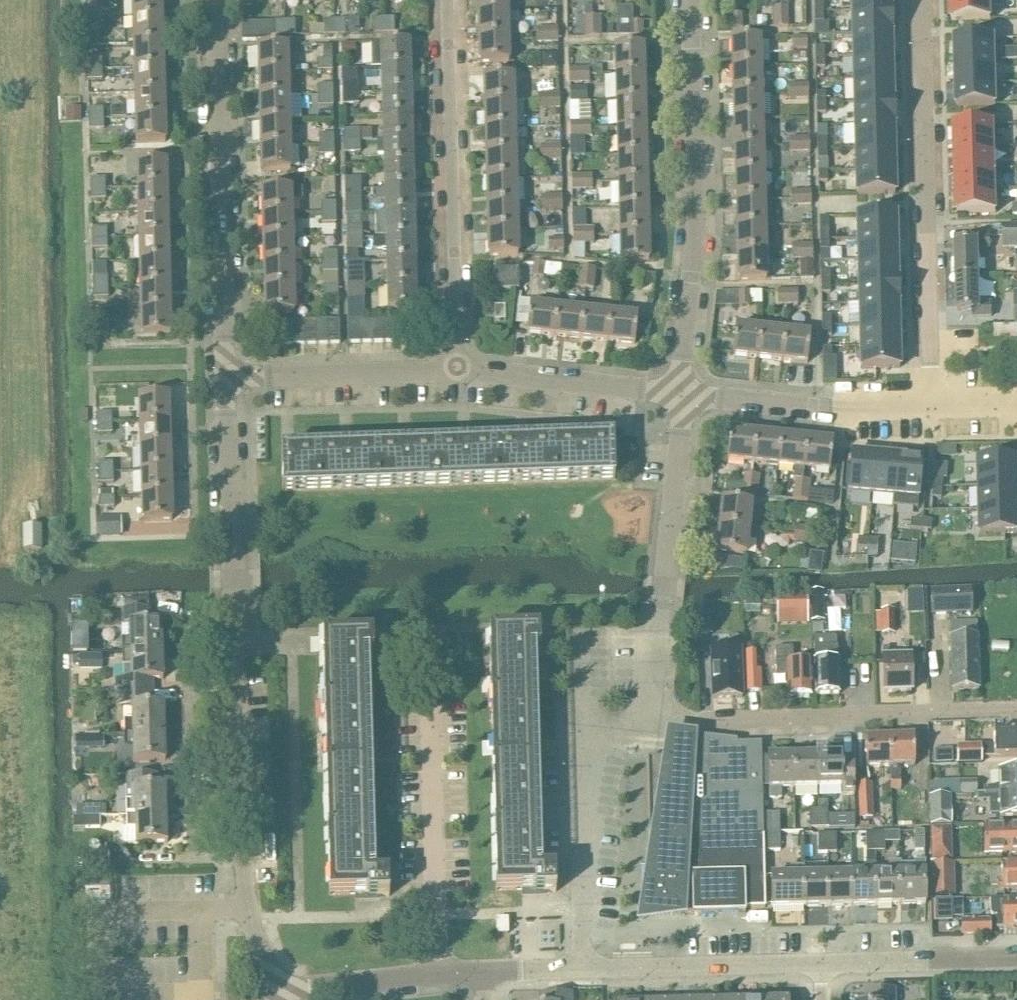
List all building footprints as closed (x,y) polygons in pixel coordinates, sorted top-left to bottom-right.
[(162,0),(131,0),(132,19),(162,18),(162,0)] [(507,0),(478,0),(479,11),(508,10),(507,0)] [(781,7),(782,28),(789,28),(789,0),(781,0),(781,7)] [(891,10),(891,0),(852,0),(852,12),(891,11),(892,11),(892,10),(891,10)] [(952,21),(991,20),(991,0),(952,0),(952,21)] [(814,2),(815,12),(824,12),(823,2),(814,2)] [(782,28),(781,7),(772,8),(773,28),(782,28)] [(86,10),(86,20),(101,20),(101,10),(86,10)] [(508,10),(479,11),(479,37),(508,36),(508,10)] [(893,33),(892,11),(891,11),(852,12),(853,34),(893,33)] [(824,23),(824,12),(815,12),(815,23),(824,23)] [(732,29),(744,28),(743,14),(732,14),(732,29)] [(585,38),(594,38),(593,17),(585,17),(585,38)] [(601,17),(593,17),(594,38),(602,37),(601,17)] [(132,19),(133,43),(163,42),(162,18),(132,19)] [(360,35),(360,18),(349,18),(350,35),(360,35)] [(375,34),(384,34),(384,19),(374,20),(375,34)] [(394,19),(384,19),(384,34),(395,34),(394,19)] [(102,31),(101,20),(86,20),(87,31),(102,31)] [(325,36),(334,36),(334,20),(324,20),(325,36)] [(345,20),(334,20),(334,36),(346,35),(345,20)] [(79,31),(79,22),(67,22),(67,31),(79,31)] [(276,37),(285,37),(285,22),(275,22),(276,37)] [(295,22),(285,22),(285,37),(296,37),(295,22)] [(643,36),(643,22),(631,22),(631,36),(643,36)] [(260,23),(243,23),(243,38),(260,38),(260,23)] [(537,28),(537,36),(558,36),(558,28),(537,28)] [(853,34),(853,57),(892,56),(891,34),(893,34),(893,33),(853,34)] [(509,63),(508,36),(479,37),(480,63),(509,63)] [(558,43),(558,36),(537,36),(538,44),(558,43)] [(808,49),(807,37),(793,38),(793,50),(808,49)] [(732,39),(733,64),(763,63),(762,39),(732,39)] [(957,63),(995,62),(995,39),(956,40),(957,63)] [(164,66),(163,42),(133,43),(133,67),(164,66)] [(372,69),(381,68),(410,68),(410,43),(372,44),(372,69)] [(356,55),(356,44),(342,44),(343,56),(356,55)] [(259,47),(260,72),(290,71),(290,46),(259,47)] [(317,60),(318,71),(333,71),(332,46),(324,46),(324,60),(317,60)] [(614,47),(615,75),(644,74),(643,47),(614,47)] [(816,58),(825,58),(825,47),(815,48),(816,58)] [(892,56),(853,57),(854,80),(893,79),(892,56)] [(825,58),(816,58),(816,68),(825,68),(825,58)] [(87,60),(88,68),(103,68),(103,59),(87,60)] [(995,62),(957,63),(957,84),(996,83),(995,62)] [(763,92),(763,63),(733,64),(734,93),(763,92)] [(133,67),(134,93),(164,92),(164,66),(133,67)] [(103,80),(103,68),(88,68),(88,80),(103,80)] [(381,68),(381,92),(411,92),(410,68),(381,68)] [(569,68),(569,76),(590,76),(590,68),(569,68)] [(260,72),(260,96),(291,96),(290,71),(260,72)] [(615,75),(615,101),(645,100),(644,74),(615,75)] [(485,104),(516,103),(529,102),(529,93),(527,93),(526,76),(485,77),(485,104)] [(590,84),(590,76),(569,76),(569,84),(590,84)] [(854,103),(894,102),(894,101),(893,101),(893,79),(854,80),(854,103)] [(343,94),(359,93),(359,82),(343,82),(343,94)] [(788,84),(788,92),(809,92),(809,83),(788,84)] [(996,83),(957,84),(958,107),(997,106),(996,83)] [(318,86),(318,96),(333,96),(333,85),(318,86)] [(588,100),(588,87),(570,87),(571,101),(588,100)] [(134,93),(135,118),(165,117),(164,92),(134,93)] [(412,116),(411,92),(381,92),(382,116),(412,116)] [(734,93),(734,120),(764,119),(763,92),(734,93)] [(809,100),(809,92),(788,92),(788,101),(809,100)] [(360,105),(359,93),(343,94),(343,105),(360,105)] [(817,104),(826,103),(826,93),(816,93),(817,104)] [(260,96),(261,122),(292,122),(291,96),(260,96)] [(334,106),(333,96),(318,96),(319,107),(334,106)] [(646,130),(645,100),(615,101),(616,131),(646,130)] [(560,109),(559,101),(538,102),(538,110),(560,109)] [(895,112),(894,102),(854,103),(855,125),(895,125),(895,112)] [(517,127),(516,103),(485,104),(486,128),(517,127)] [(571,122),(580,122),(580,103),(570,103),(570,122),(571,122)] [(826,103),(817,104),(817,114),(826,114),(826,103)] [(68,119),(81,118),(80,107),(67,108),(68,119)] [(89,109),(89,119),(104,119),(104,109),(89,109)] [(382,116),(383,141),(412,140),(412,116),(382,116)] [(166,143),(165,117),(135,118),(135,143),(166,143)] [(104,130),(104,119),(89,119),(89,130),(104,130)] [(765,147),(764,119),(734,120),(735,148),(765,147)] [(571,130),(591,129),(591,121),(570,122),(571,130)] [(261,122),(262,148),(292,147),(292,122),(261,122)] [(855,125),(856,148),(894,147),(894,125),(895,125),(855,125)] [(956,149),(995,147),(994,125),(955,126),(956,149)] [(486,128),(487,155),(518,154),(517,127),(486,128)] [(592,137),(591,129),(571,130),(571,138),(592,137)] [(344,130),(344,142),(361,142),(360,130),(344,130)] [(617,154),(646,153),(646,130),(616,131),(617,154)] [(319,135),(320,145),(335,145),(334,134),(319,135)] [(789,138),(790,147),(810,145),(810,138),(789,138)] [(818,139),(818,149),(827,149),(827,139),(818,139)] [(383,155),(383,165),(413,164),(412,140),(383,141),(377,141),(378,155),(383,155)] [(361,153),(361,142),(344,142),(344,154),(361,153)] [(540,153),(561,152),(561,144),(540,145),(540,153)] [(335,145),(320,145),(320,156),(335,155),(335,145)] [(810,145),(790,147),(790,154),(810,153),(810,145)] [(293,171),(292,147),(262,148),(262,172),(293,171)] [(735,148),(736,175),(766,175),(765,147),(735,148)] [(856,148),(856,171),(895,170),(894,147),(856,148)] [(995,147),(956,149),(957,170),(995,169),(995,147)] [(827,159),(827,149),(818,149),(818,160),(827,159)] [(561,160),(561,152),(540,153),(540,161),(561,160)] [(647,181),(646,153),(617,154),(617,182),(647,181)] [(487,155),(487,178),(518,177),(518,154),(487,155)] [(136,163),(137,187),(167,187),(166,162),(136,163)] [(383,165),(384,189),(414,188),(413,164),(383,165)] [(957,192),(996,191),(995,169),(957,170),(957,192)] [(895,170),(856,171),(857,195),(895,194),(895,170)] [(819,183),(828,182),(828,172),(818,172),(819,183)] [(572,176),(572,183),(593,183),(593,175),(572,176)] [(736,175),(737,201),(766,200),(766,175),(736,175)] [(519,203),(518,177),(487,178),(488,204),(519,203)] [(91,178),(91,189),(106,188),(106,178),(91,178)] [(345,179),(345,190),(362,190),(361,178),(345,179)] [(335,179),(326,179),(327,195),(336,195),(335,179)] [(617,182),(618,208),(648,208),(647,181),(617,182)] [(593,191),(593,183),(572,183),(572,191),(573,191),(582,191),(593,191)] [(168,211),(167,187),(137,187),(137,212),(168,211)] [(107,199),(106,188),(91,189),(91,200),(107,199)] [(263,189),(263,214),(294,213),(294,200),(304,200),(303,188),(263,189)] [(414,212),(414,188),(384,189),(385,213),(414,212)] [(362,202),(362,190),(345,190),(346,202),(362,202)] [(812,199),(812,191),(791,191),(791,199),(812,199)] [(958,214),(997,213),(996,191),(957,192),(958,214)] [(542,204),(563,204),(563,196),(541,196),(542,204)] [(812,207),(812,199),(791,199),(791,207),(812,207)] [(737,201),(737,228),(767,227),(766,200),(737,201)] [(321,212),(337,212),(336,202),(321,203),(321,212)] [(488,204),(489,229),(520,228),(519,203),(488,204)] [(563,211),(563,204),(542,204),(542,212),(563,211)] [(618,208),(619,236),(648,235),(648,208),(618,208)] [(586,210),(583,210),(573,210),(574,229),(586,228),(586,210)] [(137,212),(138,236),(168,235),(168,211),(137,212)] [(337,224),(337,212),(321,212),(322,224),(337,224)] [(379,213),(380,238),(415,237),(414,212),(385,213),(379,213)] [(264,239),(295,238),(294,213),(263,214),(264,239)] [(857,217),(858,239),(897,238),(896,216),(857,217)] [(346,227),(347,239),(363,238),(363,227),(346,227)] [(737,228),(738,254),(768,254),(767,227),(737,228)] [(1004,228),(1005,247),(1016,247),(1016,227),(1004,228)] [(92,237),(108,237),(107,228),(92,228),(92,237)] [(520,256),(520,228),(489,229),(489,257),(520,256)] [(573,229),(574,237),(594,236),(594,228),(586,228),(574,229),(573,229)] [(820,240),(829,240),(829,229),(820,230),(820,240)] [(138,236),(139,262),(169,261),(168,235),(138,236)] [(649,262),(648,235),(619,236),(620,263),(649,262)] [(594,244),(594,236),(574,237),(574,245),(594,244)] [(957,243),(957,277),(980,276),(979,249),(990,249),(990,236),(972,236),(972,242),(957,243)] [(108,249),(108,237),(92,237),(93,249),(108,249)] [(416,261),(415,237),(380,238),(375,238),(375,250),(386,250),(386,262),(416,261)] [(264,239),(265,264),(295,263),(295,238),(264,239)] [(363,250),(363,238),(347,239),(347,250),(363,250)] [(858,239),(859,261),(897,260),(897,238),(858,239)] [(564,239),(563,239),(549,239),(549,251),(564,250),(564,239)] [(830,250),(829,240),(820,240),(820,250),(830,250)] [(323,252),(323,262),(338,262),(338,251),(323,252)] [(769,280),(768,254),(738,254),(739,281),(769,280)] [(814,279),(813,259),(800,259),(801,280),(814,279)] [(858,261),(859,282),(899,281),(899,280),(898,281),(897,260),(859,261),(858,261)] [(169,285),(169,261),(139,262),(139,286),(169,285)] [(381,286),(387,286),(416,285),(416,261),(386,262),(387,274),(381,274),(381,286)] [(338,272),(338,262),(323,262),(323,273),(338,272)] [(93,263),(93,287),(109,287),(108,277),(107,263),(93,263)] [(295,263),(265,264),(265,289),(296,288),(295,263)] [(545,264),(534,263),(534,267),(520,267),(520,287),(533,287),(533,276),(543,278),(545,264)] [(561,266),(560,278),(560,279),(571,281),(573,267),(561,266)] [(586,289),(589,268),(581,267),(578,288),(586,289)] [(589,268),(586,289),(594,290),(597,269),(589,268)] [(519,290),(518,270),(494,271),(494,290),(519,290)] [(821,273),(821,283),(830,283),(830,273),(821,273)] [(364,286),(364,275),(348,276),(348,287),(364,286)] [(981,304),(980,276),(957,277),(958,311),(974,311),(974,317),(992,317),(992,304),(981,304)] [(899,285),(899,281),(859,282),(859,304),(899,303),(899,285)] [(831,293),(830,283),(821,283),(822,294),(831,293)] [(170,311),(169,285),(139,286),(140,311),(170,311)] [(417,310),(416,285),(387,286),(387,310),(417,310)] [(365,298),(364,286),(348,287),(348,298),(365,298)] [(109,298),(109,287),(93,287),(94,298),(109,298)] [(339,297),(338,287),(323,287),(324,298),(339,297)] [(297,313),(296,288),(265,289),(266,314),(297,313)] [(763,291),(739,292),(739,306),(750,306),(763,306),(763,291)] [(860,325),(899,324),(898,304),(899,304),(899,303),(859,304),(860,325)] [(527,333),(553,336),(556,308),(530,305),(527,333)] [(506,320),(505,306),(495,306),(495,321),(506,320)] [(582,311),(556,308),(553,336),(579,339),(582,311)] [(170,311),(140,311),(141,337),(171,336),(170,311)] [(579,339),(607,342),(610,314),(582,311),(579,339)] [(110,323),(109,312),(94,313),(94,324),(110,323)] [(638,317),(610,314),(607,342),(635,345),(638,317)] [(822,326),(831,326),(831,316),(822,316),(822,326)] [(407,318),(395,319),(396,342),(407,342),(407,318)] [(372,319),(360,320),(361,343),(372,343),(372,319)] [(372,319),(372,343),(384,343),(383,319),(372,319)] [(395,319),(383,319),(384,343),(396,342),(395,319)] [(316,321),(317,344),(328,344),(328,320),(316,321)] [(340,320),(328,320),(328,344),(340,344),(340,320)] [(349,343),(361,343),(360,320),(348,320),(349,343)] [(282,345),(294,345),(293,321),(281,322),(282,345)] [(293,321),(294,345),(306,345),(305,321),(293,321)] [(316,321),(305,321),(306,345),(317,344),(316,321)] [(860,325),(861,347),(899,346),(899,324),(860,325)] [(831,326),(822,326),(823,337),(832,336),(831,326)] [(1016,336),(1016,326),(995,327),(995,337),(1016,336)] [(733,356),(758,358),(761,330),(736,327),(733,356)] [(758,358),(783,361),(786,333),(761,330),(758,358)] [(810,336),(786,333),(783,361),(807,364),(810,336)] [(861,347),(861,369),(900,369),(899,346),(861,347)] [(823,359),(832,358),(832,348),(823,348),(823,359)] [(138,397),(139,422),(169,421),(169,396),(138,397)] [(97,423),(113,422),(112,413),(97,413),(97,423)] [(169,421),(139,422),(140,447),(170,446),(169,421)] [(113,434),(113,422),(97,423),(98,434),(113,434)] [(727,460),(753,463),(756,435),(730,432),(727,460)] [(753,463),(778,466),(781,437),(756,435),(753,463)] [(615,479),(614,437),(282,449),(283,491),(615,479)] [(781,437),(778,466),(804,469),(807,440),(781,437)] [(833,443),(807,440),(804,469),(830,471),(833,443)] [(171,470),(170,446),(140,447),(140,471),(171,470)] [(849,493),(872,495),(876,457),(852,455),(849,493)] [(894,497),(895,497),(898,459),(876,457),(872,495),(894,497)] [(895,497),(894,497),(893,507),(918,509),(922,461),(898,459),(895,497)] [(977,461),(977,486),(1016,485),(1015,460),(977,461)] [(98,463),(98,473),(114,472),(114,462),(98,463)] [(934,477),(933,488),(942,488),(943,478),(947,478),(948,466),(935,465),(934,477)] [(171,470),(140,471),(141,496),(171,495),(171,470)] [(114,472),(98,473),(99,484),(114,483),(114,472)] [(742,494),(749,495),(751,474),(745,474),(744,483),(726,481),(725,491),(742,493),(742,494)] [(751,474),(749,495),(758,496),(760,475),(751,474)] [(801,500),(803,480),(795,479),(793,500),(801,500)] [(811,481),(803,480),(801,500),(809,501),(811,481)] [(1016,509),(1016,485),(977,486),(978,510),(1016,509)] [(933,488),(932,498),(942,499),(942,488),(933,488)] [(172,521),(171,495),(141,496),(142,522),(172,521)] [(115,508),(115,497),(99,497),(100,508),(115,508)] [(754,504),(723,500),(720,526),(751,529),(754,504)] [(818,511),(805,509),(804,520),(817,521),(818,511)] [(1016,509),(978,510),(979,535),(1016,534),(1016,528),(1016,509)] [(122,536),(121,518),(97,519),(97,536),(122,536)] [(911,529),(921,530),(922,521),(911,520),(911,529)] [(932,521),(922,521),(921,530),(931,530),(932,521)] [(718,552),(748,555),(750,540),(757,541),(758,530),(751,529),(720,526),(718,552)] [(794,535),(815,537),(816,529),(795,527),(794,535)] [(828,539),(815,537),(794,535),(794,542),(814,544),(813,548),(826,550),(828,539)] [(868,548),(869,539),(858,538),(858,548),(868,548)] [(879,540),(869,539),(868,548),(878,549),(879,540)] [(917,546),(905,545),(903,563),(915,564),(917,546)] [(971,589),(932,590),(933,615),(972,613),(971,589)] [(791,613),(790,601),(778,601),(779,614),(778,614),(779,639),(792,639),(792,613),(791,613)] [(826,622),(825,601),(810,602),(811,622),(826,622)] [(123,639),(123,653),(163,652),(162,624),(149,624),(149,610),(124,611),(124,627),(129,627),(130,639),(123,639)] [(896,635),(895,610),(881,611),(882,635),(896,635)] [(962,638),(951,638),(952,691),(979,690),(978,637),(977,623),(961,623),(962,638)] [(540,650),(540,630),(490,632),(497,887),(498,887),(498,891),(536,890),(536,893),(544,893),(556,893),(556,881),(555,881),(555,871),(555,870),(542,870),(542,871),(536,871),(530,650),(540,650)] [(374,654),(373,635),(372,635),(362,636),(362,635),(323,636),(327,769),(330,895),(369,894),(369,898),(377,897),(377,898),(389,897),(389,885),(388,876),(389,876),(389,874),(369,875),(363,654),(374,654)] [(836,647),(835,638),(824,639),(824,641),(814,641),(816,695),(840,694),(838,647),(836,647)] [(793,663),(792,648),(774,649),(775,678),(788,678),(788,696),(812,695),(811,663),(793,663)] [(890,659),(890,648),(883,648),(884,693),(911,692),(910,658),(890,659)] [(740,650),(712,651),(713,699),(732,698),(732,699),(738,698),(742,698),(740,650)] [(163,652),(123,653),(123,666),(130,666),(131,681),(164,680),(163,652)] [(103,669),(103,655),(86,656),(86,670),(103,669)] [(762,693),(761,673),(747,673),(748,693),(762,693)] [(124,721),(124,735),(165,733),(164,706),(132,707),(132,721),(124,721)] [(994,733),(994,746),(957,747),(958,764),(982,763),(982,758),(1016,757),(1016,732),(994,733)] [(165,733),(124,735),(125,748),(133,748),(133,762),(166,761),(165,733)] [(648,759),(651,916),(746,913),(745,909),(765,908),(764,858),(763,858),(761,744),(737,744),(737,743),(737,741),(669,734),(666,759),(648,759)] [(99,747),(99,735),(83,736),(83,747),(99,747)] [(890,739),(891,766),(892,790),(901,790),(900,766),(915,766),(914,738),(890,739)] [(867,767),(891,766),(890,739),(866,739),(867,767)] [(953,749),(935,750),(935,763),(953,762),(953,749)] [(794,756),(794,789),(818,788),(817,755),(794,756)] [(842,755),(817,755),(818,788),(842,787),(843,796),(854,796),(853,766),(842,767),(842,755)] [(781,789),(794,789),(794,756),(769,757),(770,800),(782,800),(781,789)] [(985,788),(985,794),(1016,793),(1016,770),(999,771),(999,788),(985,788)] [(127,775),(128,816),(167,815),(167,787),(157,788),(157,775),(127,775)] [(977,781),(933,782),(933,795),(977,794),(977,781)] [(871,783),(858,784),(860,820),(873,819),(871,783)] [(933,795),(933,806),(986,805),(986,802),(1000,802),(1000,817),(1016,817),(1016,793),(985,794),(977,794),(933,795)] [(818,803),(809,803),(810,829),(819,829),(819,809),(818,803)] [(77,817),(84,817),(101,817),(107,817),(107,806),(77,806),(77,817)] [(828,809),(819,809),(819,829),(829,828),(828,809)] [(955,825),(955,812),(935,813),(935,825),(955,825)] [(765,814),(765,833),(780,832),(780,814),(765,814)] [(167,815),(128,816),(128,830),(135,830),(135,844),(168,843),(167,815)] [(101,817),(84,817),(85,829),(101,828),(101,817)] [(934,861),(950,861),(949,827),(930,827),(931,862),(934,861)] [(986,827),(987,852),(1004,852),(1004,854),(1016,854),(1016,827),(986,827)] [(780,832),(765,833),(766,851),(781,851),(780,832)] [(925,851),(924,832),(915,832),(915,851),(925,851)] [(875,833),(866,833),(866,853),(876,852),(875,833)] [(885,833),(875,833),(876,852),(885,852),(885,842),(885,833)] [(827,834),(818,834),(818,854),(828,853),(827,834)] [(829,834),(827,834),(828,853),(837,853),(836,834),(829,834)] [(108,869),(108,854),(83,854),(83,869),(108,869)] [(900,905),(899,864),(899,861),(889,862),(889,874),(875,874),(876,906),(900,905)] [(913,864),(899,864),(900,905),(926,904),(925,861),(913,861),(913,864)] [(1002,864),(1002,885),(997,886),(998,891),(1016,891),(1016,864),(1002,864)] [(804,907),(803,876),(803,866),(791,866),(791,876),(771,877),(772,908),(804,907)] [(852,906),(876,906),(875,874),(851,875),(852,906)] [(827,875),(803,876),(804,907),(828,907),(827,875)] [(827,875),(828,907),(852,906),(851,875),(827,875)] [(957,899),(957,884),(933,884),(934,900),(957,899)] [(1004,899),(991,899),(991,914),(994,916),(996,916),(997,928),(1016,927),(1016,901),(1004,901),(1004,899)] [(951,921),(951,901),(935,901),(935,921),(951,921)] [(508,919),(497,919),(497,934),(508,934),(508,919)] [(990,935),(990,920),(962,921),(962,935),(990,935)] [(895,990),(865,991),(865,999),(895,999),(895,990)]
